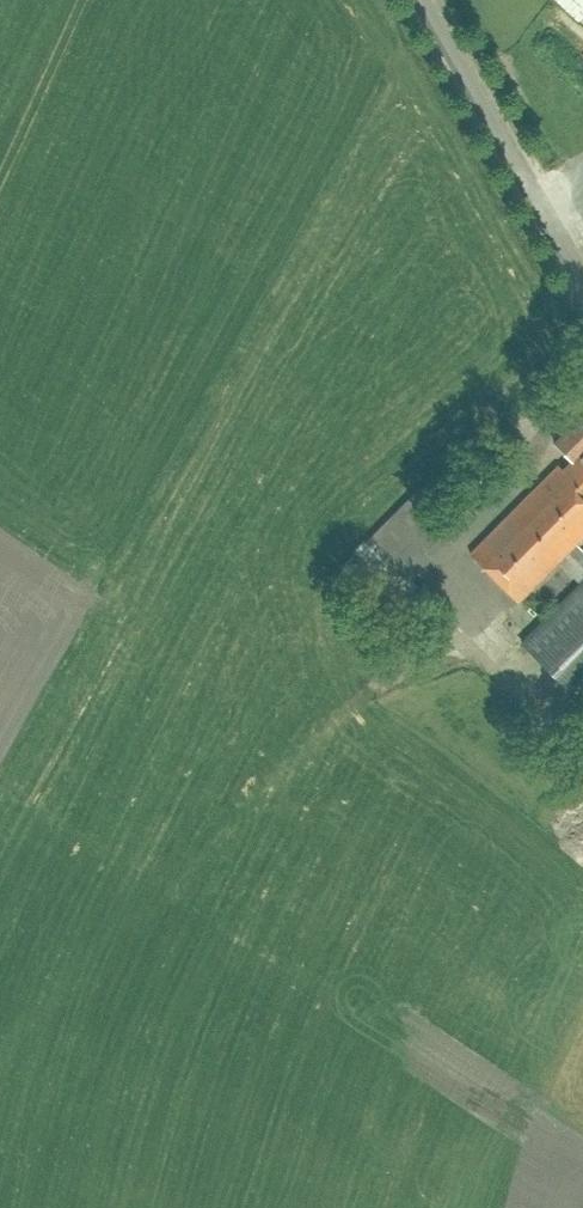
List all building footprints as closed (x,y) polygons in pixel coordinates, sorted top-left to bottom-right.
[(555,9),(582,24),(582,0),(560,0),(555,9)] [(515,602),(582,534),(582,428),(576,421),(553,443),(566,456),(467,554),(515,602)] [(448,610),(410,578),(457,532),(414,490),(340,565),(371,598),(374,594),(426,637),(448,610)]
